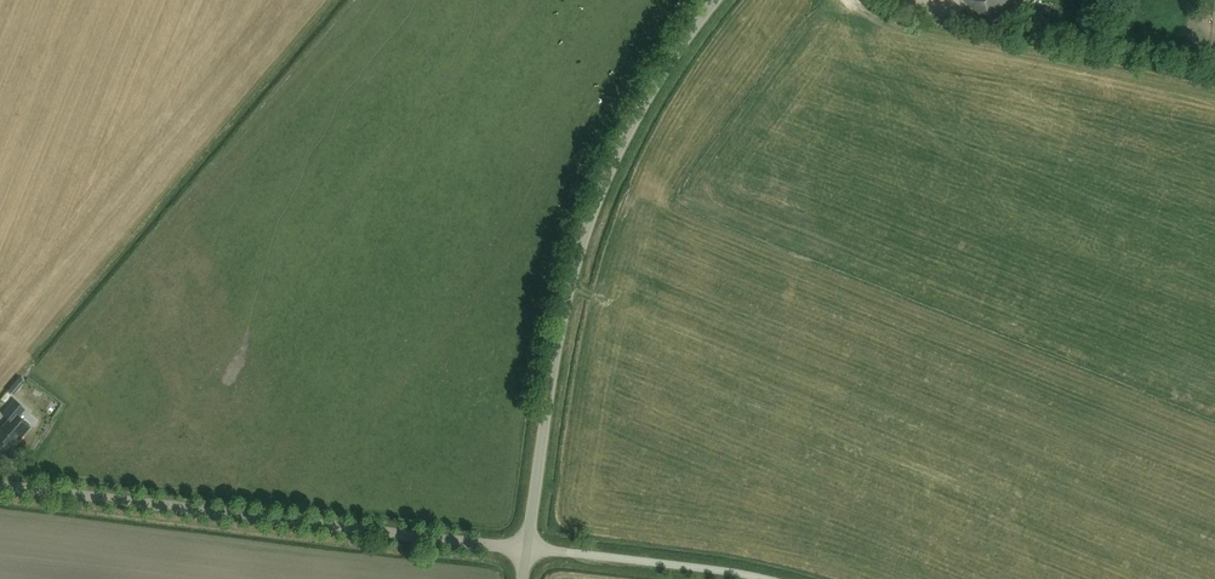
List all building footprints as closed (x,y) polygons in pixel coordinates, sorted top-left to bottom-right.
[(995,28),(1002,21),(1006,25),(1028,0),(963,0),(995,28)] [(29,427),(17,416),(23,409),(13,400),(1,414),(7,419),(0,428),(0,446),(8,452),(29,427)]
